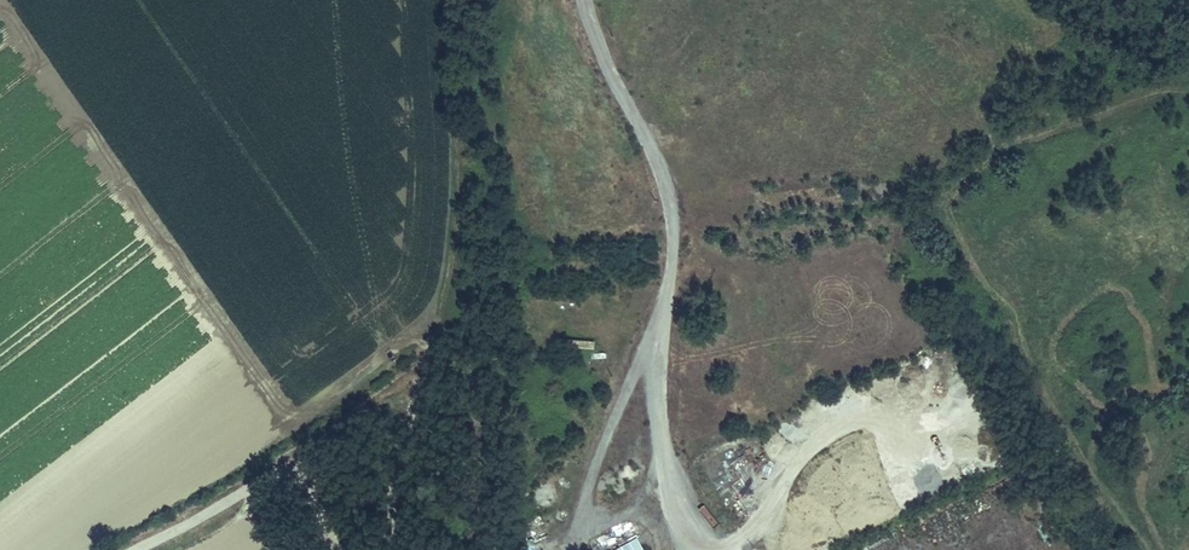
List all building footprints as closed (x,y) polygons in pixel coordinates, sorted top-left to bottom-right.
[(594,350),(594,343),(575,341),(575,348),(594,350)] [(734,478),(743,475),(737,457),(728,460),(734,478)]
